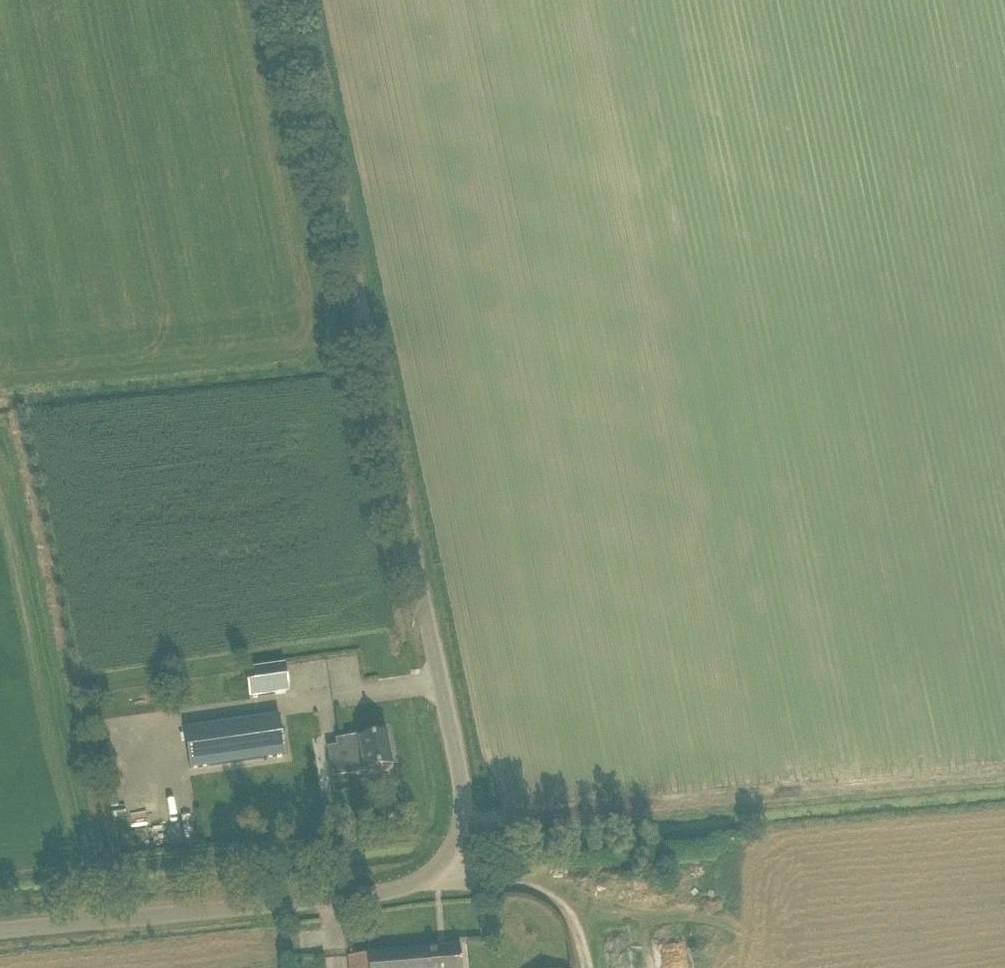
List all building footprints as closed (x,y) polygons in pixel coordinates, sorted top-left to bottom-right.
[(284,666),(247,671),(250,697),(288,692),(284,666)] [(279,716),(185,729),(190,769),(284,756),(279,716)] [(371,734),(336,740),(340,762),(341,762),(346,761),(349,776),(365,773),(392,768),(387,737),(372,739),(371,734)] [(102,813),(109,861),(136,857),(129,809),(102,813)] [(353,967),(463,967),(461,948),(352,957),(353,967)] [(466,951),(466,967),(492,967),(492,950),(466,951)]
